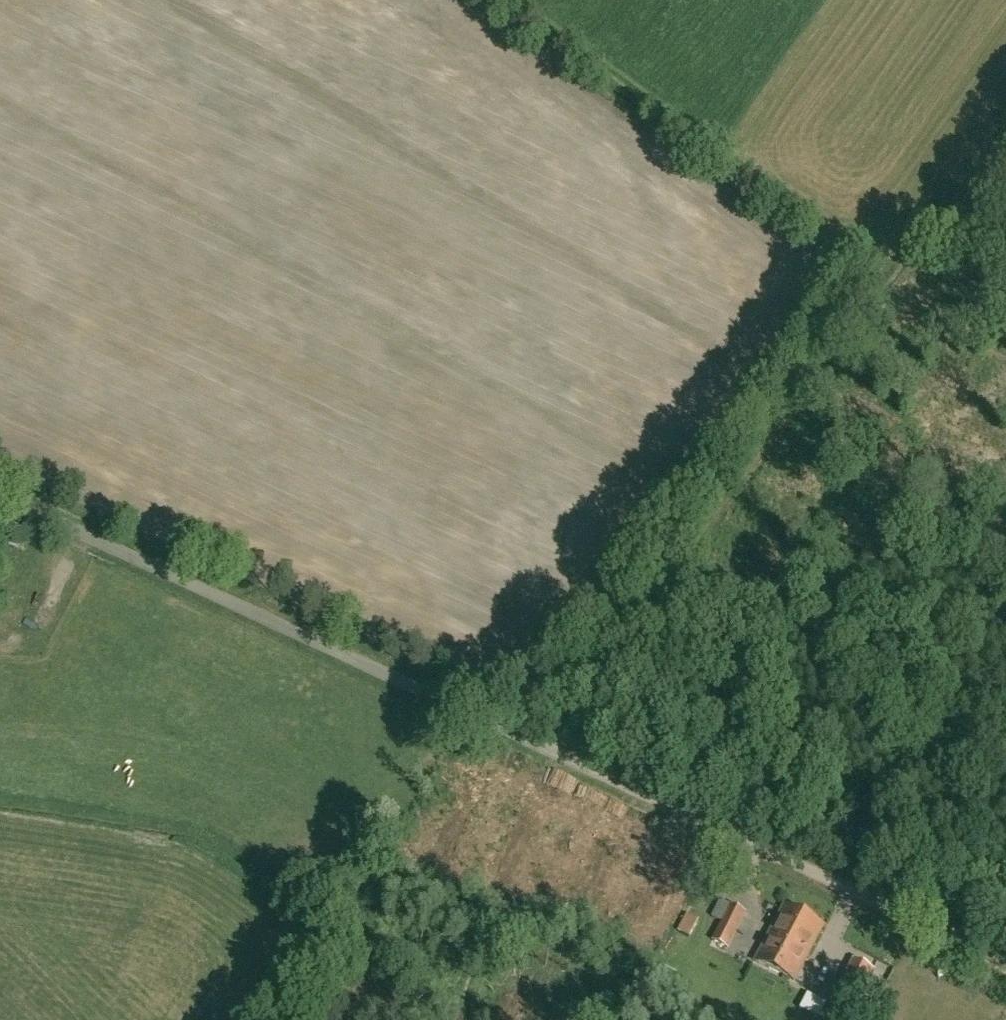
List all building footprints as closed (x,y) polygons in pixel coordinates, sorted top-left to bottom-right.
[(729,905),(721,921),(711,942),(729,950),(747,913),(729,905)] [(768,936),(808,957),(823,927),(783,907),(768,936)] [(688,915),(678,934),(690,939),(699,922),(688,915)] [(795,983),(808,957),(768,936),(755,962),(795,983)] [(850,1018),(875,971),(853,960),(829,1007),(850,1018)]
